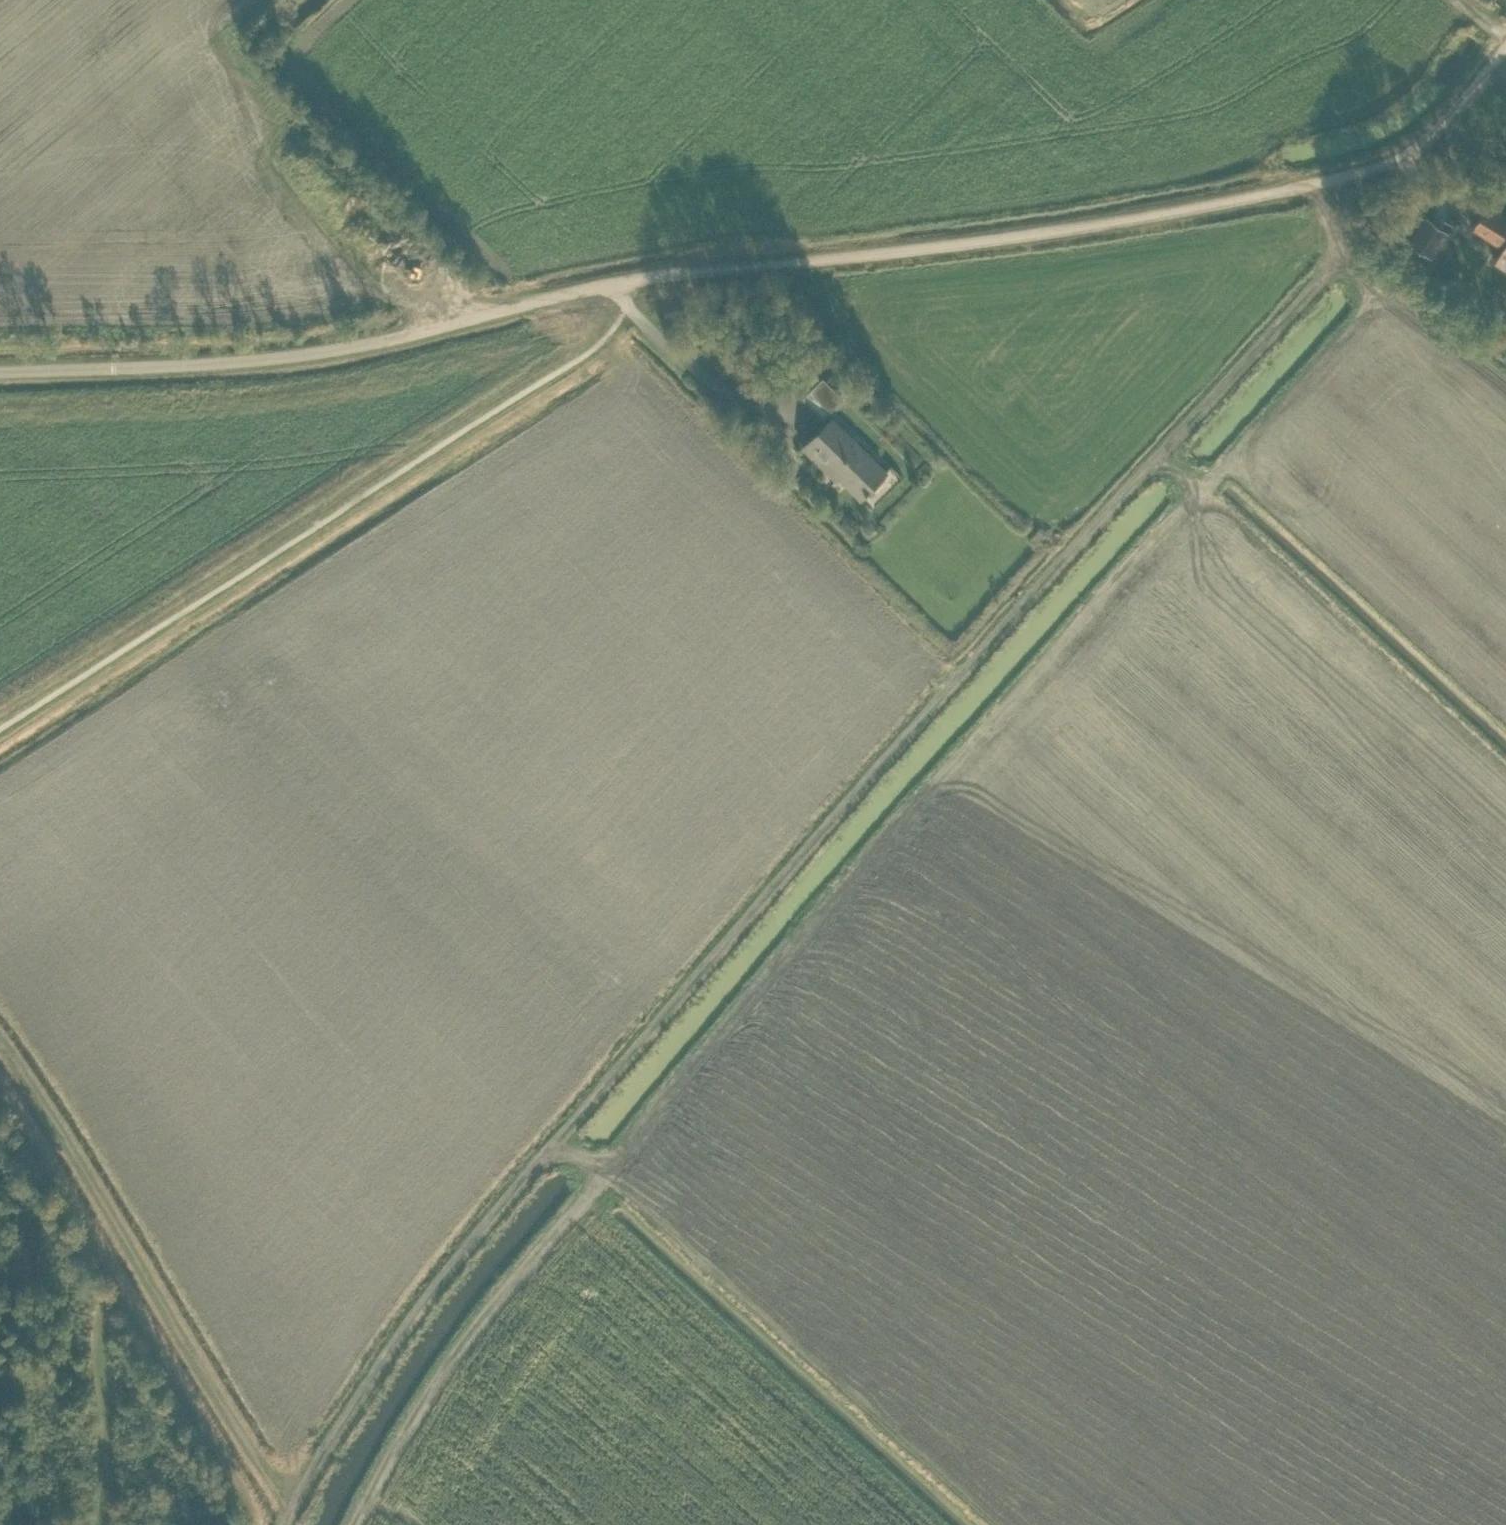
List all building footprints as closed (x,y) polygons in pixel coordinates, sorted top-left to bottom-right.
[(1489,209),(1478,227),(1479,227),(1477,231),(1493,241),(1496,237),(1505,243),(1494,262),(1505,269),(1505,219),(1489,209)] [(1409,243),(1432,258),(1449,233),(1427,217),(1409,243)] [(823,417),(842,398),(822,378),(803,398),(823,417)] [(831,419),(812,438),(803,447),(836,479),(839,476),(860,497),(886,471),(831,419)]
